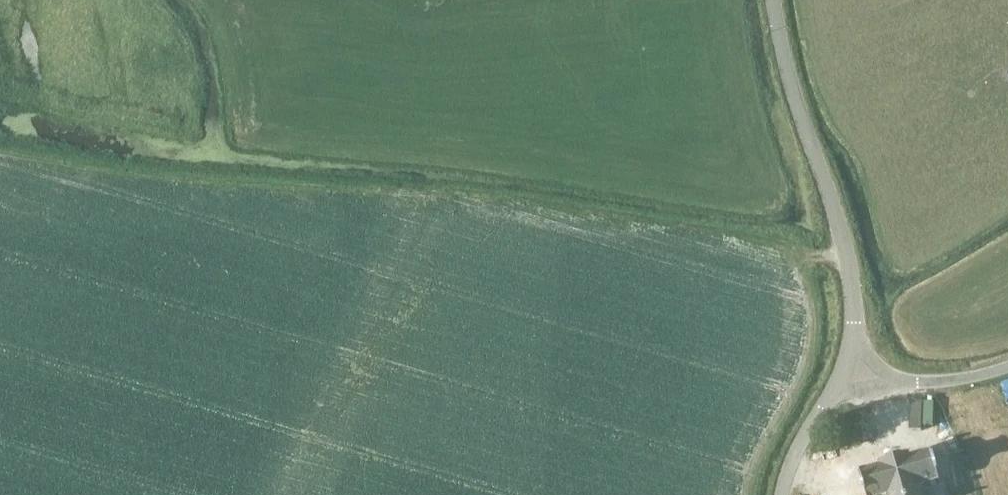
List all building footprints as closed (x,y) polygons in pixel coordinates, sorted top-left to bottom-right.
[(859,474),(865,494),(920,494),(919,490),(939,484),(931,454),(910,460),(909,457),(879,465),(880,468),(859,474)]
